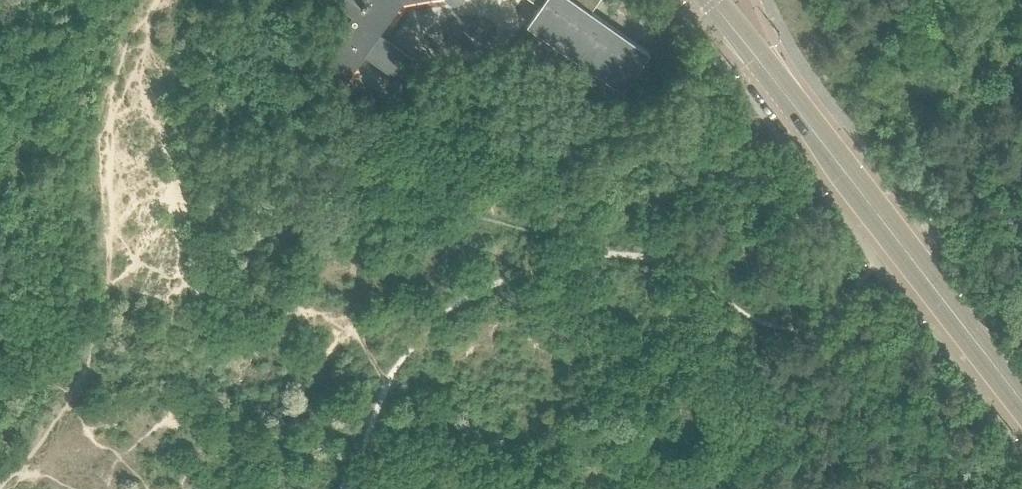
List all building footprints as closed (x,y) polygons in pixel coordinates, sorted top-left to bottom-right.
[(380,34),(404,0),(348,0),(341,9),(355,18),(316,74),(340,91),(365,55),(400,80),(414,58),(380,34)] [(541,6),(528,25),(569,55),(624,92),(651,53),(592,12),(600,0),(532,0),(541,6)] [(560,69),(540,55),(534,64),(554,78),(560,69)]
